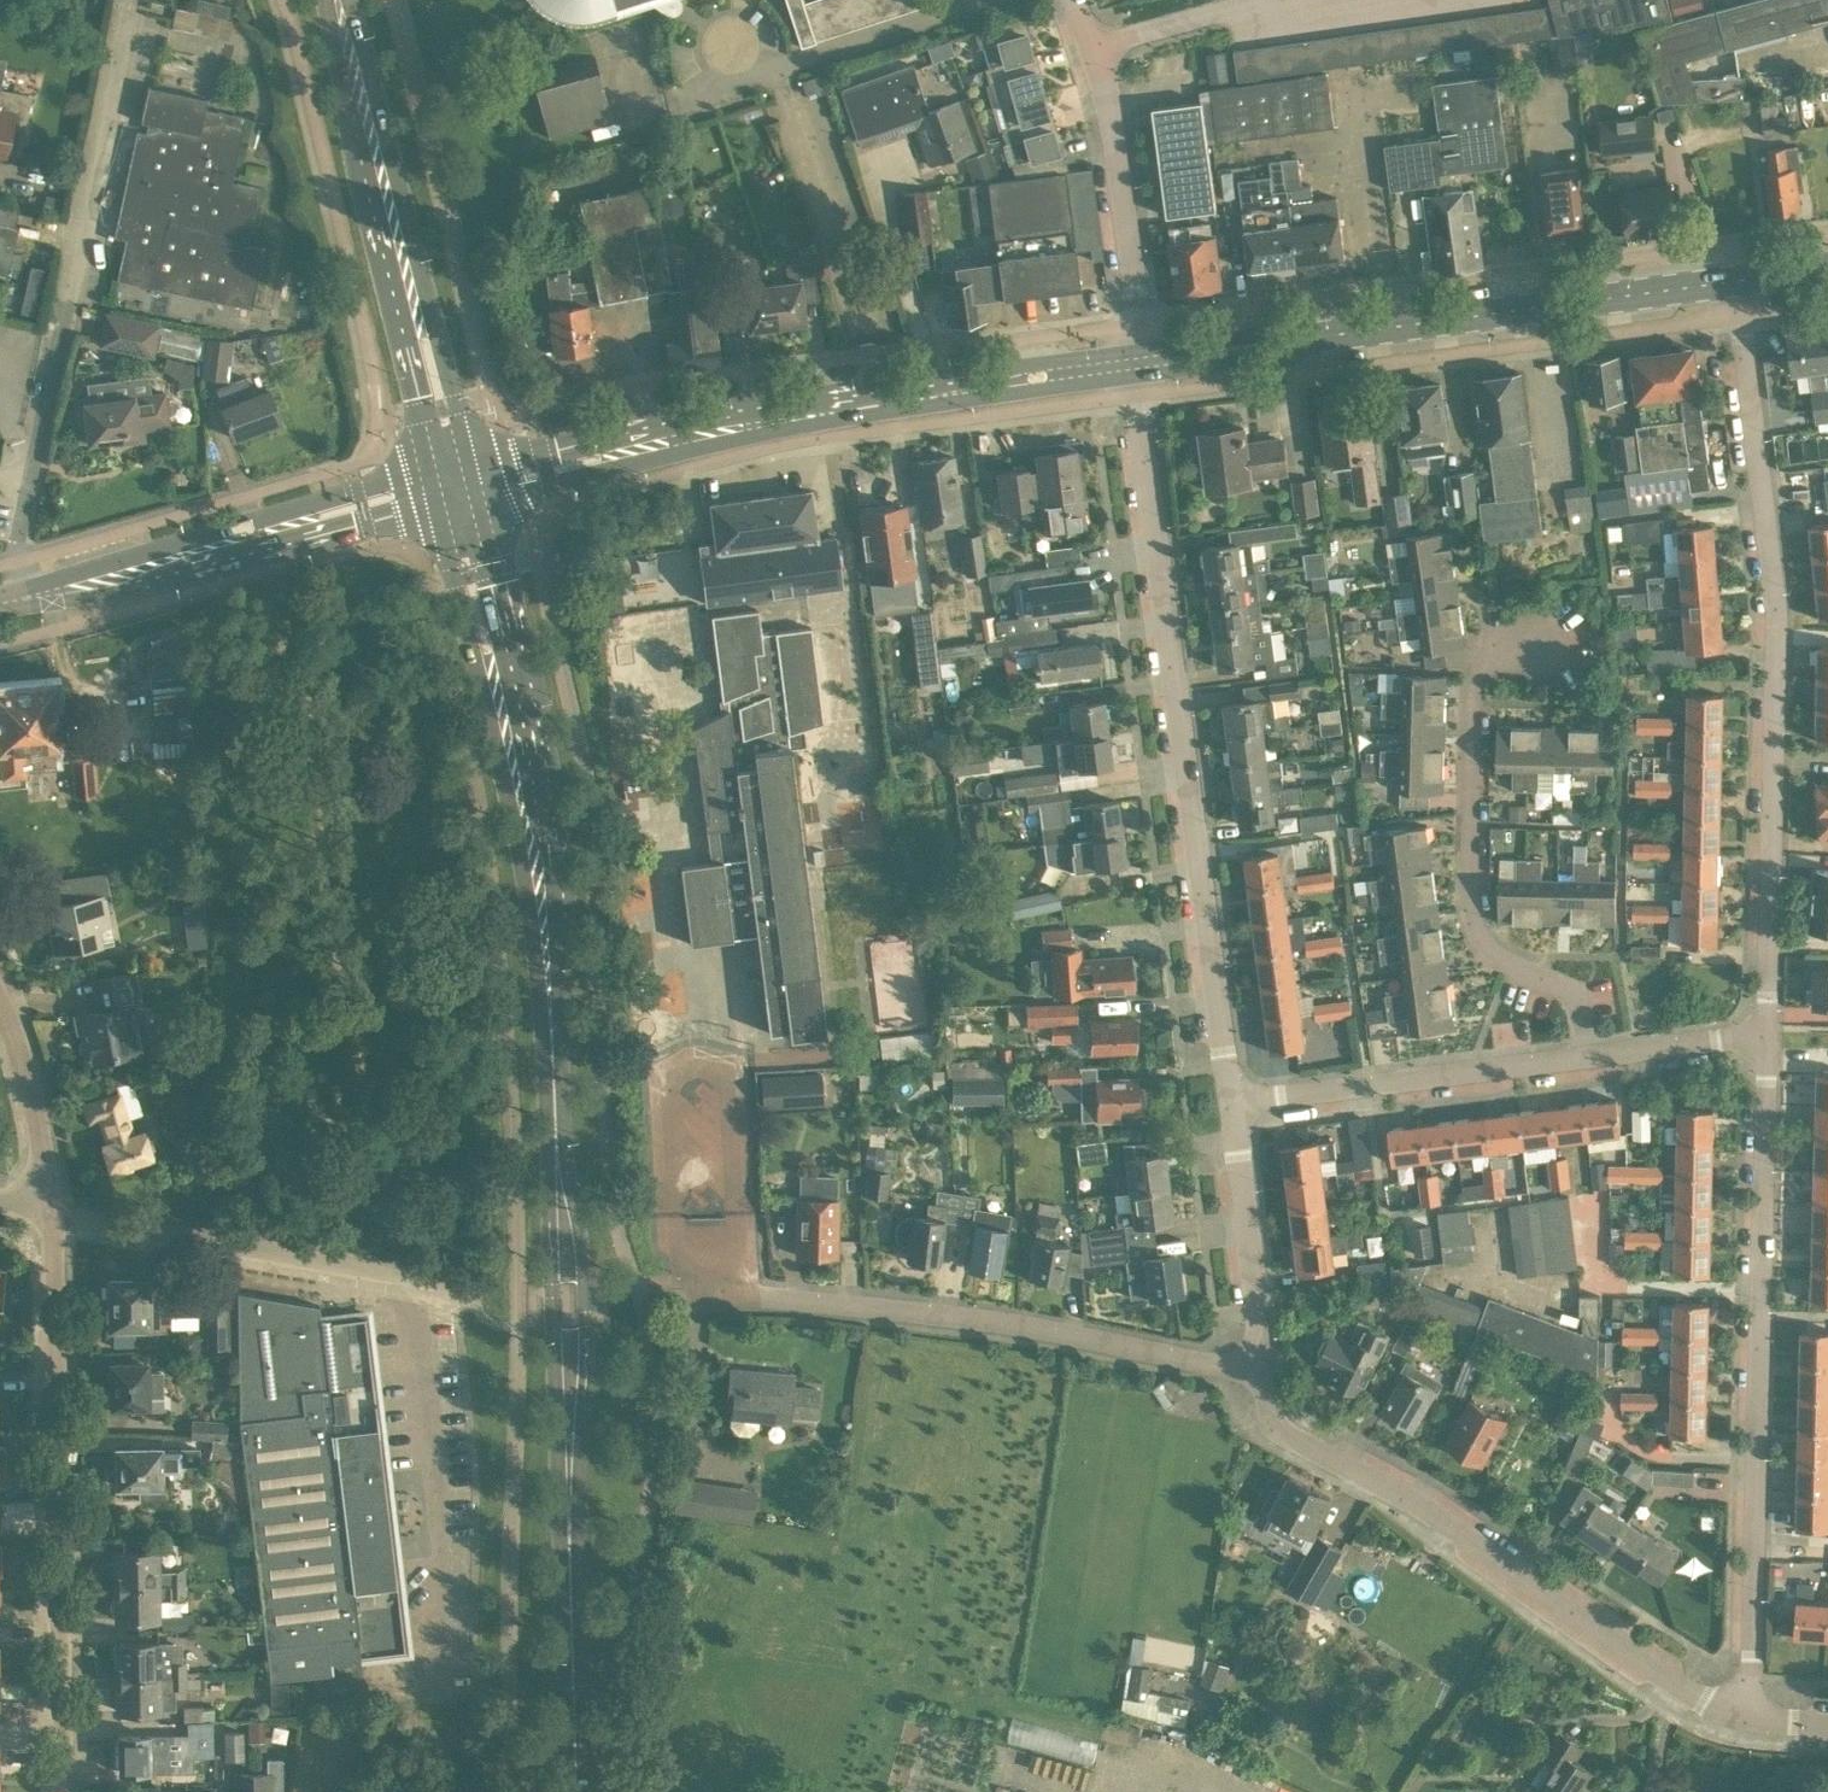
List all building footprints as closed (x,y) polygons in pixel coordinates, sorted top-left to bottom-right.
[(219,4),(201,0),(199,0),(196,11),(216,16),(219,4)] [(547,6),(555,10),(568,13),(575,14),(582,14),(602,8),(602,6),(621,0),(538,0),(547,6)] [(928,5),(927,0),(813,0),(805,3),(804,0),(787,0),(801,45),(928,5)] [(1551,5),(1536,7),(1540,38),(1559,36),(1673,19),(1668,0),(1550,0),(1551,5)] [(1718,74),(1718,77),(1690,79),(1683,59),(1827,20),(1827,0),(1749,0),(1637,30),(1661,102),(1743,97),(1741,76),(1739,76),(1739,70),(1718,74)] [(1700,0),(1671,0),(1675,13),(1702,6),(1700,0)] [(1540,38),(1536,7),(1521,9),(1526,40),(1540,38)] [(1526,40),(1521,9),(1507,11),(1511,42),(1526,40)] [(176,10),(172,29),(202,35),(205,15),(176,10)] [(1511,42),(1507,11),(1493,13),(1497,44),(1511,42)] [(1497,44),(1493,13),(1478,15),(1483,46),(1497,44)] [(983,46),(989,67),(1030,55),(1027,42),(1031,40),(1024,14),(1017,17),(974,31),(978,47),(983,46)] [(1483,46),(1478,15),(1464,17),(1468,48),(1483,46)] [(1468,48),(1464,17),(1450,19),(1454,50),(1468,48)] [(1454,50),(1450,19),(1435,21),(1440,52),(1454,50)] [(1440,52),(1435,21),(1421,23),(1425,54),(1440,52)] [(1425,54),(1421,23),(1407,25),(1411,56),(1425,54)] [(1411,56),(1407,25),(1392,27),(1397,58),(1411,56)] [(1397,58),(1392,27),(1378,30),(1382,60),(1397,58)] [(1382,60),(1378,30),(1364,32),(1368,62),(1382,60)] [(1368,62),(1364,32),(1349,34),(1354,64),(1368,62)] [(1354,64),(1349,34),(1335,36),(1339,66),(1354,64)] [(1575,35),(1550,39),(1554,72),(1579,69),(1575,35)] [(1339,66),(1335,36),(1321,38),(1325,68),(1339,66)] [(1306,40),(1311,70),(1325,68),(1321,38),(1306,40)] [(928,48),(933,63),(955,55),(950,40),(928,48)] [(1292,42),(1296,72),(1311,70),(1306,40),(1292,42)] [(1278,44),(1282,74),(1296,72),(1292,42),(1278,44)] [(1263,46),(1267,76),(1282,74),(1278,44),(1263,46)] [(1249,48),(1253,78),(1267,76),(1263,46),(1249,48)] [(1238,81),(1253,78),(1249,48),(1234,50),(1238,81)] [(1223,52),(1207,54),(1210,80),(1226,78),(1223,52)] [(993,83),(999,105),(1041,93),(1037,79),(1042,78),(1035,54),(1030,55),(989,67),(984,68),(989,85),(993,83)] [(611,120),(594,56),(532,74),(549,137),(611,120)] [(912,111),(898,70),(840,91),(857,138),(912,118),(929,166),(974,150),(956,102),(926,113),(924,107),(912,111)] [(1200,88),(1198,88),(1200,101),(1201,100),(1207,141),(1332,126),(1326,73),(1209,87),(1200,88)] [(820,75),(802,81),(806,94),(824,88),(821,78),(820,75)] [(1441,137),(1445,170),(1506,163),(1495,75),(1434,83),(1441,137)] [(231,182),(245,117),(205,109),(207,99),(148,86),(140,122),(147,123),(145,132),(136,131),(115,228),(127,230),(116,280),(251,308),(264,248),(247,244),(259,188),(231,182)] [(6,158),(7,153),(19,156),(32,95),(0,89),(0,157),(6,158)] [(1045,108),(1041,93),(999,105),(1005,126),(1001,128),(1005,143),(1009,142),(1051,130),(1056,129),(1049,106),(1045,108)] [(1167,216),(1215,210),(1207,141),(1201,100),(1200,101),(1172,105),(1153,107),(1167,216)] [(1657,111),(1660,121),(1674,118),(1671,107),(1657,111)] [(1599,119),(1603,156),(1656,150),(1652,113),(1599,119)] [(1790,122),(1767,128),(1769,138),(1793,132),(1790,122)] [(1055,144),(1051,130),(1009,142),(1015,163),(1010,164),(1014,177),(1067,169),(1059,143),(1055,144)] [(1392,187),(1424,183),(1426,195),(1424,195),(1434,272),(1482,265),(1472,189),(1443,193),(1440,171),(1445,170),(1441,137),(1387,144),(1392,187)] [(1763,196),(1768,195),(1771,213),(1801,208),(1799,199),(1798,190),(1803,190),(1797,146),(1766,150),(1769,171),(1759,173),(1763,196)] [(1273,191),(1285,189),(1287,204),(1295,264),(1325,260),(1325,262),(1340,260),(1339,258),(1342,257),(1335,197),(1313,200),(1311,184),(1302,185),(1298,159),(1269,163),(1271,175),(1273,191)] [(969,169),(974,181),(994,174),(989,161),(969,169)] [(1240,177),(1270,172),(1268,161),(1238,167),(1240,177)] [(1573,229),(1573,226),(1583,224),(1576,168),(1543,172),(1550,229),(1561,228),(1561,230),(1573,229)] [(988,197),(996,254),(1001,292),(1001,297),(1078,287),(1073,247),(1090,245),(1092,260),(1102,258),(1090,169),(1069,171),(1062,172),(986,182),(988,195),(988,197)] [(1273,191),(1271,175),(1240,179),(1244,209),(1241,209),(1244,229),(1243,229),(1248,262),(1249,270),(1295,264),(1287,204),(1285,189),(1273,191)] [(681,181),(652,187),(658,215),(686,210),(681,181)] [(989,202),(986,182),(970,184),(972,204),(989,202)] [(1627,234),(1676,228),(1670,185),(1622,191),(1627,234)] [(595,282),(599,302),(664,290),(674,341),(666,343),(669,369),(719,363),(716,337),(706,295),(700,296),(695,266),(680,269),(683,288),(669,290),(649,186),(579,200),(595,282)] [(925,190),(898,194),(905,245),(932,241),(925,190)] [(23,254),(12,252),(17,228),(16,228),(20,210),(0,206),(0,274),(7,275),(9,266),(20,269),(23,254)] [(1209,223),(1189,226),(1198,289),(1219,286),(1212,237),(1211,237),(1209,223)] [(1177,292),(1198,289),(1189,226),(1170,228),(1172,241),(1170,242),(1177,292)] [(979,295),(1001,292),(996,254),(954,259),(955,268),(941,270),(943,285),(940,285),(943,302),(945,302),(949,324),(983,319),(979,295)] [(787,283),(771,285),(777,327),(805,323),(801,294),(816,292),(812,262),(785,265),(787,283)] [(28,264),(24,310),(39,311),(43,265),(28,264)] [(748,331),(777,327),(771,285),(755,287),(753,270),(725,274),(729,303),(744,301),(748,331)] [(555,355),(592,350),(586,304),(599,303),(599,302),(595,282),(569,285),(567,272),(545,274),(555,355)] [(103,313),(96,343),(119,348),(153,356),(160,325),(103,313)] [(1817,329),(1824,376),(1826,375),(1827,375),(1827,328),(1817,329)] [(1827,421),(1827,410),(1817,329),(1788,333),(1793,372),(1810,370),(1815,423),(1827,421)] [(268,362),(282,358),(272,333),(240,338),(241,348),(262,345),(268,362)] [(233,340),(207,336),(201,374),(226,378),(233,340)] [(1642,424),(1634,425),(1635,433),(1636,440),(1704,431),(1693,349),(1633,357),(1642,424)] [(1626,413),(1624,398),(1619,356),(1585,361),(1591,405),(1608,403),(1610,415),(1626,413)] [(194,366),(166,358),(162,369),(177,377),(177,385),(193,386),(194,366)] [(1480,443),(1489,442),(1490,447),(1531,442),(1521,372),(1476,378),(1478,395),(1474,396),(1480,443)] [(280,420),(268,389),(254,395),(246,375),(214,388),(233,438),(280,420)] [(1397,388),(1404,439),(1424,437),(1427,455),(1445,452),(1443,434),(1446,434),(1439,383),(1397,388)] [(134,396),(109,399),(108,395),(78,399),(81,427),(85,426),(88,443),(123,439),(123,443),(144,440),(142,429),(170,426),(165,390),(134,394),(134,396)] [(1358,464),(1354,465),(1359,503),(1382,501),(1375,452),(1377,452),(1374,431),(1370,431),(1366,402),(1343,406),(1342,399),(1336,395),(1329,396),(1325,401),(1326,408),(1323,409),(1327,436),(1323,436),(1325,454),(1329,454),(1330,459),(1357,455),(1358,464)] [(1244,427),(1201,433),(1208,490),(1251,485),(1250,478),(1287,473),(1283,440),(1246,445),(1244,427)] [(1636,440),(1640,463),(1641,463),(1646,511),(1677,507),(1675,488),(1668,489),(1665,466),(1686,464),(1690,492),(1710,489),(1706,461),(1708,461),(1704,431),(1636,440)] [(1640,463),(1636,440),(1635,433),(1613,436),(1617,466),(1640,463)] [(1490,447),(1497,500),(1480,503),(1485,539),(1542,531),(1537,495),(1531,442),(1490,447)] [(1035,467),(1040,505),(1044,531),(1085,526),(1074,449),(1034,454),(1035,459),(1035,467)] [(953,456),(912,463),(916,484),(923,528),(963,521),(953,456)] [(1001,510),(1040,505),(1035,467),(996,472),(1001,510)] [(1475,512),(1469,471),(1449,474),(1453,507),(1441,509),(1442,516),(1475,512)] [(1292,480),(1297,513),(1319,510),(1314,477),(1292,480)] [(1589,483),(1564,487),(1571,532),(1596,529),(1589,483)] [(809,490),(710,504),(715,542),(697,544),(705,604),(840,585),(834,536),(816,539),(809,490)] [(883,509),(860,512),(872,604),(873,613),(896,610),(917,607),(916,598),(912,572),(913,572),(904,511),(904,506),(883,509)] [(1662,518),(1622,523),(1624,544),(1663,540),(1664,540),(1663,532),(1662,518)] [(1402,522),(1382,525),(1383,535),(1403,532),(1402,522)] [(1813,555),(1827,554),(1827,523),(1810,525),(1813,555)] [(1277,524),(1250,528),(1252,540),(1253,543),(1279,540),(1277,524)] [(1680,559),(1714,556),(1715,556),(1713,534),(1713,526),(1713,525),(1708,525),(1678,528),(1680,559)] [(1388,556),(1390,569),(1453,560),(1449,530),(1406,536),(1409,553),(1388,556)] [(966,575),(985,573),(980,533),(960,535),(966,575)] [(1252,541),(1204,548),(1208,579),(1256,572),(1252,541)] [(1043,550),(1045,565),(1084,561),(1082,545),(1043,550)] [(1303,553),(1304,566),(1328,564),(1326,550),(1303,553)] [(1813,555),(1816,586),(1827,585),(1827,554),(1813,555)] [(1714,556),(1680,559),(1678,559),(1680,575),(1666,577),(1647,578),(1648,592),(1668,590),(1683,589),(1717,587),(1714,556)] [(1415,595),(1457,588),(1453,560),(1390,569),(1392,582),(1413,579),(1415,595)] [(1089,604),(1086,577),(1057,581),(1055,566),(1084,561),(1045,565),(1016,569),(1018,586),(1026,585),(1030,612),(1089,604)] [(1329,588),(1328,564),(1304,566),(1306,578),(1312,577),(1314,590),(1329,588)] [(1256,572),(1208,579),(1212,608),(1260,602),(1256,572)] [(1827,619),(1827,585),(1816,586),(1820,619),(1827,619)] [(1668,590),(1648,592),(1649,606),(1669,604),(1684,603),(1685,618),(1719,615),(1717,587),(1683,589),(1668,590)] [(1399,626),(1461,617),(1457,588),(1415,595),(1417,610),(1397,613),(1399,626)] [(1632,593),(1619,594),(1620,603),(1633,602),(1632,593)] [(605,599),(607,612),(622,610),(620,597),(605,599)] [(1260,602),(1212,608),(1216,638),(1251,633),(1263,632),(1260,602)] [(692,728),(705,830),(742,825),(746,857),(680,866),(690,944),(756,935),(768,1032),(788,1029),(789,1037),(825,1033),(805,871),(789,748),(806,746),(804,728),(822,723),(810,627),(775,631),(775,629),(760,630),(758,610),(710,615),(720,700),(718,700),(720,712),(692,728)] [(1305,614),(1306,626),(1328,624),(1326,611),(1305,614)] [(926,688),(941,686),(932,612),(916,614),(926,688)] [(981,617),(984,639),(996,637),(993,615),(981,617)] [(1686,630),(1675,631),(1676,646),(1676,651),(1696,649),(1723,647),(1720,615),(1719,615),(1685,618),(1686,630)] [(1466,647),(1461,617),(1399,626),(1399,627),(1386,628),(1388,641),(1421,636),(1423,653),(1466,647)] [(1360,619),(1347,621),(1348,631),(1361,629),(1360,619)] [(1329,636),(1328,624),(1306,626),(1308,639),(1329,636)] [(1276,659),(1272,631),(1263,632),(1251,633),(1216,638),(1220,668),(1266,661),(1266,660),(1276,659)] [(1033,634),(999,638),(1001,654),(1003,654),(1007,683),(1039,679),(1099,671),(1095,643),(1036,651),(1033,634)] [(1001,654),(999,638),(996,639),(996,637),(984,639),(984,640),(936,647),(940,676),(958,674),(956,660),(1001,654)] [(1817,677),(1827,677),(1827,645),(1818,645),(1817,677)] [(1648,668),(1674,666),(1672,646),(1647,649),(1648,668)] [(1266,661),(1269,678),(1298,674),(1296,656),(1276,659),(1266,660),(1266,661)] [(188,672),(148,676),(155,741),(151,741),(153,757),(186,754),(184,740),(194,739),(188,672)] [(1381,691),(1381,704),(1445,705),(1446,675),(1403,674),(1402,691),(1381,691)] [(1827,709),(1827,677),(1817,677),(1817,708),(1827,709)] [(1259,700),(1225,704),(1229,735),(1291,727),(1290,714),(1277,716),(1275,699),(1295,696),(1304,695),(1302,678),(1264,683),(1267,699),(1259,700)] [(58,766),(57,758),(56,744),(60,744),(54,681),(28,684),(28,686),(18,687),(18,685),(0,687),(0,751),(2,773),(28,771),(28,769),(58,766)] [(1366,694),(1352,695),(1354,705),(1367,704),(1366,694)] [(1688,694),(1688,726),(1722,727),(1723,695),(1688,694)] [(1010,713),(1033,711),(1031,697),(1008,699),(1010,713)] [(1069,705),(1073,738),(1107,733),(1103,701),(1069,705)] [(1445,734),(1445,705),(1381,704),(1370,703),(1370,716),(1401,717),(1401,733),(1445,734)] [(1318,711),(1320,723),(1341,721),(1339,708),(1318,711)] [(1817,708),(1816,740),(1827,741),(1827,709),(1817,708)] [(1636,733),(1652,733),(1652,717),(1636,717),(1636,733)] [(1673,717),(1652,717),(1652,733),(1673,733),(1673,717)] [(1342,733),(1341,721),(1320,723),(1321,735),(1342,733)] [(1512,790),(1525,790),(1527,727),(1497,726),(1496,769),(1513,769),(1512,790)] [(1722,727),(1688,726),(1687,741),(1668,740),(1667,758),(1721,759),(1722,727)] [(1043,729),(1044,742),(1062,739),(1060,727),(1043,729)] [(1280,758),(1267,760),(1263,731),(1292,728),(1291,727),(1229,735),(1233,765),(1280,759),(1280,758)] [(1554,770),(1555,727),(1527,727),(1525,790),(1538,790),(1539,770),(1554,770)] [(1583,792),(1585,728),(1555,727),(1554,770),(1571,771),(1570,791),(1583,792)] [(1613,729),(1585,728),(1583,792),(1597,792),(1597,771),(1612,771),(1613,729)] [(1073,738),(1062,739),(1044,742),(1046,757),(1076,755),(1078,771),(1111,766),(1107,733),(1073,738)] [(1380,761),(1444,763),(1445,734),(1401,733),(1401,749),(1380,748),(1380,761)] [(1344,746),(1342,735),(1331,736),(1333,747),(1344,746)] [(98,793),(95,756),(71,758),(74,795),(98,793)] [(1686,789),(1721,790),(1721,759),(1667,758),(1667,759),(1687,759),(1686,789)] [(1280,759),(1233,765),(1237,794),(1284,788),(1280,759)] [(1363,760),(1363,778),(1375,778),(1375,760),(1363,760)] [(1443,793),(1444,763),(1380,761),(1380,774),(1400,775),(1400,791),(1443,793)] [(1331,770),(1333,783),(1354,779),(1352,767),(1331,770)] [(1030,779),(1030,776),(1005,780),(1007,796),(1056,789),(1054,776),(1030,779)] [(1635,795),(1651,795),(1651,779),(1635,778),(1635,795)] [(1672,779),(1651,779),(1651,795),(1672,796),(1672,779)] [(1337,782),(1338,796),(1354,794),(1353,780),(1337,782)] [(1816,783),(1818,813),(1827,812),(1827,782),(1816,783)] [(1301,786),(1284,788),(1237,794),(1241,824),(1275,820),(1273,805),(1303,801),(1301,786)] [(1685,821),(1720,821),(1721,790),(1686,789),(1685,821)] [(1082,805),(1085,823),(1065,825),(1062,805),(1070,804),(1068,790),(1028,795),(1030,810),(1039,808),(1044,843),(1120,832),(1116,800),(1082,805)] [(1525,807),(1511,807),(1511,821),(1525,821),(1525,807)] [(1584,810),(1564,810),(1564,822),(1584,822),(1584,810)] [(1336,812),(1300,816),(1302,831),(1338,827),(1336,812)] [(1818,813),(1820,837),(1827,836),(1827,812),(1818,813)] [(1685,852),(1719,853),(1720,821),(1685,821),(1685,852)] [(1431,855),(1427,825),(1364,834),(1363,824),(1347,826),(1349,846),(1365,843),(1366,848),(1385,845),(1387,861),(1431,855)] [(1492,827),(1492,837),(1505,837),(1505,827),(1492,827)] [(1122,844),(1120,832),(1044,843),(1046,857),(1067,855),(1069,871),(1124,864),(1122,844)] [(1633,858),(1650,859),(1650,842),(1633,842),(1633,858)] [(1670,842),(1650,842),(1650,859),(1670,859),(1670,842)] [(1573,860),(1586,860),(1586,845),(1574,844),(1573,860)] [(1245,856),(1249,888),(1283,883),(1279,852),(1245,856)] [(1684,883),(1718,884),(1719,853),(1685,852),(1684,883)] [(1372,892),(1435,884),(1431,855),(1387,861),(1389,877),(1370,879),(1372,892)] [(1499,878),(1498,921),(1527,922),(1528,859),(1515,859),(1515,879),(1499,878)] [(1528,859),(1527,922),(1557,922),(1557,879),(1541,879),(1541,859),(1528,859)] [(187,863),(189,871),(200,869),(198,860),(187,863)] [(1557,879),(1557,922),(1585,923),(1586,860),(1573,860),(1573,880),(1557,879)] [(1599,860),(1586,860),(1585,923),(1615,924),(1616,880),(1599,880),(1599,860)] [(1815,869),(1812,901),(1827,902),(1827,870),(1815,869)] [(1335,887),(1332,870),(1315,872),(1316,880),(1313,881),(1314,889),(1335,887)] [(1297,875),(1298,892),(1314,889),(1313,881),(1316,880),(1315,872),(1297,875)] [(1283,883),(1249,888),(1253,921),(1287,916),(1283,883)] [(1683,915),(1718,916),(1718,884),(1684,883),(1683,915)] [(1395,918),(1438,912),(1435,884),(1372,892),(1373,905),(1393,902),(1395,918)] [(1013,919),(1063,909),(1060,893),(1010,902),(1013,919)] [(50,933),(54,954),(101,944),(98,927),(110,925),(104,895),(52,905),(57,931),(50,933)] [(1812,901),(1809,931),(1827,933),(1827,902),(1812,901)] [(1632,920),(1648,920),(1649,904),(1632,904),(1632,920)] [(1668,904),(1649,904),(1648,920),(1668,921),(1668,904)] [(1379,950),(1442,941),(1438,912),(1395,918),(1397,934),(1378,936),(1379,950)] [(1717,946),(1718,916),(1683,915),(1683,945),(1717,946)] [(1258,953),(1291,948),(1287,916),(1253,921),(1258,953)] [(1040,930),(1042,949),(1071,947),(1070,928),(1040,930)] [(1343,950),(1341,934),(1323,936),(1325,945),(1321,945),(1322,954),(1343,950)] [(873,967),(897,963),(897,966),(913,963),(908,935),(869,942),(873,967)] [(1304,939),(1307,956),(1322,954),(1321,945),(1325,945),(1323,936),(1304,939)] [(1403,976),(1446,970),(1442,941),(1379,950),(1381,963),(1401,960),(1403,976)] [(1636,945),(1636,962),(1660,962),(1660,946),(1636,945)] [(269,962),(266,948),(251,951),(253,965),(269,962)] [(1291,948),(1258,953),(1262,986),(1296,981),(1291,948)] [(1129,956),(1091,958),(1091,960),(1079,960),(1079,949),(1051,950),(1054,994),(1131,989),(1130,974),(1133,972),(1132,961),(1129,959),(1129,956)] [(120,954),(96,959),(98,971),(122,966),(120,954)] [(1814,969),(1813,1005),(1827,1006),(1827,969),(1814,969)] [(1387,1007),(1450,998),(1446,970),(1403,976),(1405,991),(1385,994),(1387,1007)] [(1296,981),(1262,986),(1266,1018),(1300,1013),(1296,981)] [(80,1051),(85,1054),(91,1053),(92,1061),(136,1053),(133,1035),(141,1033),(138,1015),(133,988),(101,994),(104,1009),(75,1014),(78,1033),(81,1032),(82,1039),(79,1044),(80,1051)] [(1454,1026),(1450,998),(1387,1007),(1378,1008),(1379,1021),(1409,1017),(1411,1033),(1454,1028),(1454,1026)] [(1352,1015),(1350,999),(1332,1002),(1333,1010),(1329,1010),(1330,1018),(1352,1015)] [(1025,1003),(1026,1028),(1050,1027),(1051,1041),(1075,1040),(1073,1001),(1025,1003)] [(1314,1004),(1316,1020),(1330,1018),(1329,1010),(1333,1010),(1332,1002),(1314,1004)] [(1305,1047),(1300,1013),(1266,1018),(1271,1052),(1305,1047)] [(1089,1052),(1133,1051),(1132,1017),(1088,1019),(1089,1052)] [(878,1039),(881,1061),(937,1053),(934,1031),(878,1039)] [(1009,1049),(999,1049),(1000,1065),(1009,1065),(1009,1049)] [(1046,1067),(1047,1083),(1079,1082),(1080,1119),(1095,1119),(1096,1120),(1119,1119),(1118,1112),(1137,1111),(1136,1078),(1096,1079),(1096,1073),(1080,1074),(1079,1067),(1046,1067)] [(932,1085),(942,1085),(942,1069),(932,1069),(932,1085)] [(1817,1072),(1816,1105),(1827,1106),(1827,1072),(1817,1072)] [(952,1101),(1000,1099),(999,1074),(950,1077),(952,1101)] [(822,1104),(821,1075),(763,1077),(764,1106),(822,1104)] [(102,1144),(108,1161),(110,1169),(116,1167),(118,1172),(131,1168),(129,1163),(151,1156),(143,1131),(131,1134),(126,1116),(141,1111),(131,1079),(115,1084),(118,1093),(83,1104),(88,1121),(102,1117),(110,1141),(102,1144)] [(1616,1099),(1583,1103),(1587,1137),(1621,1133),(1616,1099)] [(1551,1107),(1555,1141),(1587,1137),(1583,1103),(1551,1107)] [(1816,1105),(1816,1138),(1827,1138),(1827,1106),(1816,1105)] [(1518,1112),(1522,1145),(1555,1141),(1551,1107),(1518,1112)] [(1659,1125),(1678,1125),(1677,1142),(1712,1143),(1713,1109),(1678,1109),(1660,1109),(1659,1125)] [(1649,1111),(1636,1111),(1635,1139),(1649,1139),(1649,1111)] [(1522,1145),(1518,1112),(1486,1116),(1490,1149),(1492,1166),(1481,1168),(1483,1181),(1493,1180),(1493,1183),(1504,1182),(1502,1165),(1510,1164),(1507,1147),(1522,1145)] [(1453,1120),(1457,1154),(1490,1149),(1486,1116),(1453,1120)] [(1420,1124),(1425,1158),(1457,1154),(1453,1120),(1420,1124)] [(1392,1162),(1425,1158),(1420,1124),(1388,1128),(1392,1162)] [(1351,1135),(1356,1169),(1372,1166),(1368,1133),(1351,1135)] [(1827,1171),(1827,1138),(1816,1138),(1815,1171),(1827,1171)] [(1337,1159),(1334,1139),(1317,1142),(1283,1146),(1287,1178),(1321,1173),(1339,1171),(1337,1159)] [(1107,1161),(1104,1140),(1076,1143),(1078,1165),(1107,1161)] [(1712,1143),(1677,1142),(1677,1175),(1712,1176),(1712,1143)] [(191,1143),(180,1167),(204,1178),(215,1153),(191,1143)] [(866,1145),(863,1171),(868,1171),(866,1197),(886,1199),(888,1173),(882,1172),(884,1146),(866,1145)] [(1123,1158),(1128,1192),(1168,1186),(1163,1153),(1123,1158)] [(1568,1157),(1548,1159),(1549,1172),(1558,1171),(1558,1175),(1570,1173),(1568,1157)] [(1593,1188),(1607,1187),(1604,1163),(1591,1164),(1593,1188)] [(1608,1182),(1625,1182),(1626,1165),(1608,1165),(1608,1182)] [(1626,1165),(1625,1182),(1644,1182),(1644,1165),(1626,1165)] [(1663,1166),(1644,1165),(1644,1182),(1663,1182),(1663,1166)] [(1376,1179),(1374,1166),(1372,1166),(1356,1169),(1336,1172),(1338,1184),(1376,1179)] [(1551,1189),(1571,1187),(1570,1173),(1558,1175),(1558,1171),(1549,1172),(1551,1189)] [(1814,1203),(1827,1203),(1827,1171),(1815,1171),(1814,1203)] [(1293,1208),(1325,1204),(1321,1173),(1287,1178),(1289,1178),(1293,1208)] [(1438,1174),(1417,1176),(1419,1189),(1428,1188),(1428,1191),(1440,1190),(1438,1174)] [(1712,1176),(1677,1175),(1676,1208),(1711,1208),(1712,1176)] [(836,1178),(799,1177),(798,1198),(797,1198),(795,1254),(836,1255),(838,1199),(836,1199),(836,1178)] [(1493,1183),(1493,1180),(1483,1181),(1485,1196),(1506,1193),(1504,1182),(1493,1183)] [(1152,1222),(1172,1220),(1168,1186),(1128,1192),(1130,1209),(1114,1212),(1116,1227),(1087,1231),(1090,1248),(1154,1239),(1152,1222)] [(1428,1191),(1428,1188),(1419,1189),(1421,1206),(1441,1203),(1440,1190),(1428,1191)] [(1570,1206),(1568,1194),(1539,1198),(1540,1209),(1570,1206)] [(1530,1200),(1512,1202),(1513,1217),(1541,1214),(1540,1209),(1539,1198),(1530,1200)] [(1357,1201),(1341,1203),(1342,1215),(1358,1213),(1357,1201)] [(1813,1236),(1827,1237),(1827,1203),(1814,1203),(1813,1236)] [(1295,1240),(1329,1235),(1325,1204),(1293,1208),(1297,1239),(1295,1240)] [(1570,1206),(1540,1209),(1541,1214),(1542,1222),(1571,1219),(1570,1206)] [(1675,1241),(1710,1242),(1711,1208),(1676,1208),(1675,1241)] [(999,1273),(1006,1231),(1016,1232),(1015,1215),(1008,1215),(974,1209),(965,1268),(981,1270),(983,1274),(991,1275),(994,1273),(999,1273)] [(1469,1210),(1441,1213),(1447,1263),(1474,1260),(1469,1210)] [(938,1262),(943,1219),(906,1214),(900,1218),(896,1224),(894,1235),(897,1241),(902,1244),(908,1245),(907,1259),(938,1262)] [(1541,1214),(1513,1217),(1515,1231),(1542,1228),(1542,1222),(1541,1214)] [(1067,1250),(1068,1245),(1052,1242),(1054,1233),(1056,1219),(1036,1215),(1033,1229),(1035,1230),(1034,1238),(1031,1238),(1029,1252),(1030,1253),(1025,1276),(1042,1280),(1044,1283),(1053,1285),(1056,1282),(1061,1283),(1063,1272),(1081,1276),(1081,1252),(1067,1250)] [(1571,1219),(1542,1222),(1542,1228),(1543,1234),(1572,1231),(1571,1219)] [(1419,1255),(1434,1252),(1430,1225),(1415,1228),(1419,1255)] [(1542,1228),(1515,1231),(1517,1245),(1544,1242),(1543,1234),(1542,1228)] [(1361,1231),(1329,1235),(1295,1240),(1299,1271),(1333,1267),(1331,1255),(1348,1253),(1347,1247),(1363,1246),(1361,1231)] [(1572,1231),(1543,1234),(1544,1242),(1544,1246),(1574,1243),(1572,1231)] [(1624,1247),(1642,1247),(1643,1231),(1625,1231),(1624,1247)] [(1662,1232),(1643,1231),(1642,1247),(1661,1248),(1662,1232)] [(1813,1236),(1812,1269),(1827,1269),(1827,1237),(1813,1236)] [(1182,1293),(1176,1253),(1157,1256),(1154,1239),(1090,1248),(1092,1265),(1131,1259),(1134,1281),(1145,1279),(1147,1297),(1150,1297),(1151,1301),(1162,1300),(1162,1295),(1182,1293)] [(1610,1264),(1622,1264),(1623,1240),(1610,1239),(1610,1264)] [(1709,1274),(1710,1242),(1675,1241),(1674,1273),(1709,1274)] [(1544,1242),(1517,1245),(1518,1260),(1545,1257),(1544,1246),(1544,1242)] [(1575,1256),(1574,1243),(1544,1246),(1545,1257),(1546,1259),(1575,1256)] [(1576,1268),(1575,1256),(1546,1259),(1547,1271),(1576,1268)] [(1520,1274),(1547,1271),(1546,1259),(1545,1257),(1518,1260),(1520,1274)] [(1357,1264),(1359,1279),(1387,1276),(1385,1260),(1357,1264)] [(1393,1286),(1412,1296),(1426,1263),(1391,1267),(1393,1286)] [(1812,1269),(1812,1302),(1827,1302),(1827,1269),(1812,1269)] [(147,1281),(147,1280),(110,1280),(111,1327),(148,1326),(148,1316),(202,1314),(201,1286),(186,1286),(186,1283),(157,1284),(157,1281),(147,1281)] [(1417,1286),(1406,1315),(1470,1338),(1480,1308),(1417,1286)] [(240,1421),(271,1680),(332,1673),(330,1661),(408,1652),(367,1313),(320,1318),(319,1305),(237,1291),(240,1421)] [(1490,1296),(1477,1330),(1597,1376),(1597,1361),(1598,1340),(1598,1338),(1600,1295),(1598,1295),(1579,1294),(1578,1315),(1582,1315),(1582,1332),(1490,1296)] [(207,1347),(226,1347),(226,1299),(207,1299),(207,1347)] [(1674,1302),(1674,1336),(1708,1337),(1709,1303),(1674,1302)] [(1392,1348),(1404,1355),(1419,1330),(1407,1322),(1392,1348)] [(1350,1341),(1332,1332),(1318,1361),(1336,1370),(1331,1380),(1359,1394),(1376,1358),(1388,1335),(1367,1324),(1359,1339),(1352,1336),(1350,1341)] [(1641,1326),(1623,1325),(1622,1342),(1640,1343),(1641,1326)] [(1659,1326),(1641,1326),(1640,1343),(1659,1343),(1659,1326)] [(1800,1363),(1827,1364),(1827,1331),(1801,1330),(1800,1363)] [(1673,1368),(1707,1369),(1708,1337),(1674,1336),(1673,1368)] [(1613,1341),(1599,1341),(1598,1365),(1612,1365),(1613,1341)] [(1827,1397),(1827,1364),(1800,1363),(1800,1396),(1827,1397)] [(145,1373),(145,1364),(111,1364),(112,1406),(146,1405),(146,1396),(161,1395),(160,1373),(145,1373)] [(1672,1400),(1706,1401),(1707,1369),(1673,1368),(1672,1400)] [(728,1424),(736,1432),(747,1433),(756,1426),(757,1409),(787,1411),(787,1414),(815,1417),(818,1387),(790,1385),(791,1374),(728,1369),(725,1406),(730,1406),(728,1424)] [(1415,1377),(1406,1372),(1384,1409),(1412,1426),(1434,1390),(1436,1391),(1442,1382),(1419,1369),(1415,1377)] [(1621,1408),(1639,1409),(1639,1392),(1621,1392),(1621,1408)] [(1658,1392),(1639,1392),(1639,1409),(1658,1409),(1658,1392)] [(1827,1429),(1827,1397),(1800,1396),(1799,1429),(1827,1429)] [(1481,1465),(1506,1419),(1471,1400),(1447,1446),(1481,1465)] [(1706,1435),(1706,1401),(1672,1400),(1671,1434),(1706,1435)] [(192,1417),(191,1437),(226,1440),(227,1419),(192,1417)] [(1595,1434),(1582,1429),(1566,1468),(1579,1473),(1595,1434)] [(1827,1462),(1827,1429),(1799,1429),(1798,1461),(1827,1462)] [(206,1442),(205,1461),(234,1463),(235,1444),(206,1442)] [(113,1483),(116,1484),(117,1485),(117,1486),(139,1486),(139,1501),(170,1500),(169,1470),(180,1470),(180,1464),(198,1464),(198,1449),(180,1449),(116,1449),(117,1466),(114,1467),(112,1469),(111,1470),(111,1471),(110,1473),(110,1474),(110,1476),(110,1477),(110,1478),(111,1480),(111,1481),(113,1483)] [(1827,1495),(1827,1462),(1798,1461),(1797,1494),(1827,1495)] [(1648,1491),(1653,1484),(1652,1484),(1653,1470),(1648,1467),(1638,1483),(1648,1491)] [(1693,1487),(1695,1470),(1653,1467),(1653,1470),(1652,1484),(1653,1484),(1693,1487)] [(1262,1508),(1312,1533),(1331,1497),(1290,1476),(1282,1492),(1272,1487),(1262,1508)] [(723,1487),(710,1485),(678,1480),(674,1509),(706,1513),(718,1515),(734,1518),(738,1489),(723,1487)] [(1563,1519),(1609,1551),(1629,1521),(1599,1501),(1602,1497),(1584,1485),(1563,1519)] [(1797,1494),(1796,1527),(1827,1528),(1827,1495),(1797,1494)] [(1677,1553),(1629,1521),(1609,1551),(1658,1582),(1677,1553)] [(1286,1588),(1313,1603),(1344,1550),(1317,1534),(1286,1588)] [(1806,1558),(1827,1559),(1827,1547),(1807,1546),(1806,1558)] [(119,1551),(119,1586),(189,1585),(189,1571),(185,1571),(185,1569),(159,1569),(159,1551),(119,1551)] [(1794,1635),(1827,1638),(1827,1629),(1827,1604),(1811,1602),(1813,1582),(1798,1581),(1796,1601),(1794,1635)] [(189,1593),(189,1585),(119,1586),(119,1618),(160,1618),(159,1600),(171,1600),(171,1595),(186,1595),(186,1593),(189,1593)] [(164,1629),(193,1629),(192,1611),(163,1612),(164,1629)] [(262,1628),(247,1629),(248,1641),(264,1639),(262,1628)] [(119,1643),(119,1677),(184,1677),(183,1664),(180,1664),(180,1643),(119,1643)] [(1230,1666),(1209,1658),(1200,1682),(1221,1690),(1230,1666)] [(1185,1726),(1190,1697),(1150,1690),(1154,1667),(1129,1663),(1121,1710),(1185,1726)] [(184,1689),(184,1677),(119,1677),(119,1711),(160,1710),(177,1710),(177,1689),(184,1689)] [(287,1709),(286,1681),(269,1682),(270,1709),(287,1709)] [(1494,1702),(1487,1711),(1498,1719),(1504,1709),(1494,1702)] [(183,1706),(183,1722),(187,1722),(202,1721),(202,1705),(183,1706)] [(1011,1718),(1006,1739),(1095,1759),(1100,1738),(1011,1718)] [(202,1721),(187,1722),(187,1736),(187,1755),(213,1755),(213,1721),(202,1721)] [(248,1721),(248,1741),(264,1741),(264,1721),(248,1721)] [(224,1732),(225,1758),(242,1758),(242,1731),(224,1732)] [(1590,1771),(1573,1760),(1582,1747),(1559,1732),(1543,1756),(1556,1765),(1538,1791),(1576,1791),(1590,1771)] [(150,1742),(150,1739),(118,1739),(118,1774),(151,1773),(150,1759),(164,1759),(164,1742),(150,1742)] [(268,1773),(236,1773),(236,1791),(268,1791),(268,1773)]
